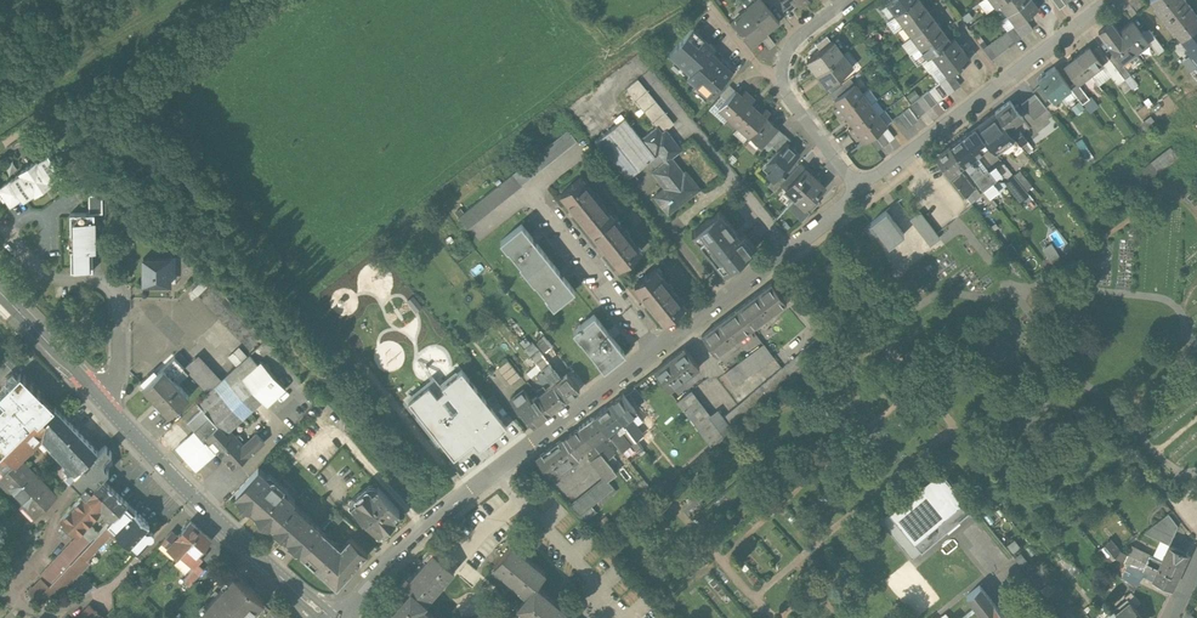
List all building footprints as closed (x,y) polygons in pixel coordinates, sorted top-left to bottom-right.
[(763,0),(760,0),(749,8),(749,9),(766,32),(779,22),(769,8),(763,0)] [(772,0),(763,0),(769,8),(775,4),(772,0)] [(887,4),(895,15),(915,0),(893,0),(887,4)] [(895,15),(903,25),(926,8),(921,0),(915,0),(895,15)] [(999,3),(999,4),(1007,14),(1026,0),(1003,0),(999,3)] [(1007,14),(1015,25),(1018,22),(1024,18),(1038,7),(1033,0),(1026,0),(1007,14)] [(1156,6),(1154,8),(1174,33),(1175,32),(1181,39),(1196,26),(1196,19),(1195,16),(1196,15),(1185,0),(1151,0),(1156,6)] [(926,8),(903,25),(911,36),(935,19),(926,8)] [(766,32),(749,9),(733,20),(751,44),(760,36),(766,32)] [(1033,28),(1024,18),(1018,22),(1027,33),(1033,28)] [(935,19),(911,36),(919,47),(943,29),(935,19)] [(1132,21),(1119,32),(1134,52),(1148,41),(1143,34),(1132,21)] [(1027,33),(1018,22),(1015,25),(1012,27),(1021,37),(1027,33)] [(1119,32),(1111,22),(1098,32),(1116,54),(1121,62),(1134,52),(1119,32)] [(1181,39),(1186,46),(1185,47),(1196,62),(1196,26),(1181,39)] [(694,27),(669,54),(690,73),(712,51),(715,47),(694,27)] [(1021,37),(1012,27),(1006,31),(1015,42),(1021,37)] [(943,29),(919,47),(927,58),(931,55),(951,40),(950,40),(943,29)] [(1164,49),(1149,29),(1143,34),(1148,41),(1159,53),(1164,49)] [(1015,42),(1006,31),(1000,36),(1009,46),(1015,42)] [(775,44),(766,32),(760,36),(769,48),(775,44)] [(827,36),(816,44),(820,50),(830,43),(831,42),(827,36)] [(1009,46),(1000,36),(995,40),(1003,51),(1009,46)] [(951,40),(931,55),(939,65),(962,48),(954,37),(950,40),(951,40)] [(1003,51),(995,40),(989,44),(997,55),(1003,51)] [(820,50),(807,60),(817,73),(840,56),(830,43),(820,50)] [(997,55),(989,44),(983,49),(991,59),(997,55)] [(1100,61),(1089,47),(1077,56),(1089,73),(1102,63),(1100,61)] [(962,48),(939,65),(947,76),(970,58),(962,48)] [(690,73),(687,77),(708,97),(733,70),(712,51),(690,73)] [(1121,62),(1116,54),(1109,59),(1118,71),(1124,78),(1130,74),(1121,62)] [(840,56),(817,73),(827,87),(837,79),(850,69),(840,56)] [(1089,73),(1077,56),(1064,66),(1076,81),(1077,82),(1089,73)] [(1109,59),(1107,56),(1100,61),(1102,63),(1112,76),(1118,71),(1109,59)] [(1054,67),(1038,79),(1042,84),(1051,96),(1054,100),(1070,88),(1069,86),(1054,67)] [(140,72),(131,78),(134,84),(143,79),(140,72)] [(960,85),(951,73),(947,76),(945,77),(954,89),(960,85)] [(954,89),(945,77),(940,82),(948,93),(954,89)] [(657,126),(642,138),(625,117),(596,140),(627,179),(641,167),(649,177),(650,175),(666,162),(665,161),(671,156),(672,157),(682,149),(666,130),(674,123),(638,79),(627,89),(657,126)] [(837,79),(827,87),(831,93),(841,85),(837,79)] [(831,93),(830,93),(834,99),(852,86),(847,80),(831,93)] [(1077,82),(1076,81),(1069,86),(1070,88),(1081,103),(1089,98),(1077,82)] [(852,86),(834,99),(838,105),(834,108),(837,113),(838,113),(862,94),(863,94),(855,84),(852,86)] [(1051,96),(1042,84),(1036,88),(1045,100),(1051,96)] [(729,85),(720,95),(725,100),(735,90),(729,85)] [(942,98),(934,87),(928,91),(937,102),(942,98)] [(741,94),(735,89),(735,90),(725,100),(719,107),(729,117),(749,94),(745,90),(741,94)] [(928,91),(928,90),(922,95),(931,106),(937,102),(928,91)] [(749,94),(729,117),(739,126),(755,108),(750,103),(754,98),(749,94)] [(862,94),(838,113),(841,117),(846,114),(850,119),(870,105),(862,94)] [(1035,94),(1021,104),(1033,118),(1046,108),(1035,94)] [(931,106),(922,95),(916,99),(925,111),(931,106)] [(925,111),(916,99),(910,104),(919,115),(925,111)] [(1014,106),(1010,101),(996,111),(1008,127),(1014,123),(1023,116),(1020,113),(1023,111),(1017,103),(1014,106)] [(870,105),(850,119),(855,125),(850,129),(854,133),(878,115),(870,105)] [(755,108),(739,126),(749,135),(766,116),(770,113),(765,109),(761,113),(755,108)] [(918,119),(909,108),(903,112),(912,124),(918,119)] [(1008,127),(996,111),(975,127),(995,152),(1015,137),(1015,136),(1008,127)] [(912,124),(903,112),(897,117),(906,128),(912,124)] [(878,115),(854,133),(857,138),(862,134),(866,140),(868,139),(874,134),(880,130),(886,125),(878,115)] [(766,116),(749,135),(761,147),(763,145),(778,129),(771,122),(772,121),(766,116)] [(1032,147),(1014,123),(1008,127),(1015,136),(1015,137),(1026,152),(1032,147)] [(894,137),(886,126),(880,130),(889,141),(894,137)] [(569,129),(461,216),(470,227),(578,140),(569,129)] [(778,129),(763,145),(768,150),(772,146),(783,133),(778,129)] [(880,130),(874,134),(883,146),(889,142),(889,141),(880,130)] [(983,172),(972,158),(983,149),(969,132),(950,147),(963,165),(983,191),(996,181),(987,170),(983,172)] [(783,133),(772,146),(777,151),(785,142),(787,143),(790,139),(783,133)] [(883,146),(874,134),(868,139),(877,150),(883,146)] [(777,151),(767,162),(768,163),(763,168),(768,173),(767,174),(772,180),(773,181),(780,173),(798,154),(787,143),(785,142),(777,151)] [(1167,144),(1139,170),(1148,180),(1176,154),(1167,144)] [(950,147),(936,157),(949,175),(955,171),(963,165),(950,147)] [(21,170),(21,171),(11,178),(11,179),(0,187),(0,190),(11,205),(24,196),(24,197),(34,189),(35,190),(52,178),(51,177),(62,169),(49,152),(38,159),(37,158),(21,170)] [(672,157),(671,156),(665,161),(666,162),(650,175),(662,190),(655,196),(669,213),(694,193),(683,180),(688,176),(672,157)] [(785,178),(780,185),(785,189),(805,168),(800,163),(785,178)] [(805,168),(785,189),(795,198),(815,177),(805,168)] [(1032,185),(1020,170),(1014,175),(1015,176),(1026,190),(1032,185)] [(974,189),(961,171),(957,174),(955,171),(949,175),(971,202),(976,198),(971,192),(974,189)] [(780,173),(773,181),(772,180),(768,185),(774,191),(780,185),(785,178),(780,173)] [(582,176),(563,191),(592,228),(612,213),(582,176)] [(1026,190),(1015,176),(1008,182),(1021,199),(1028,193),(1026,190)] [(83,177),(72,185),(76,189),(86,182),(83,177)] [(815,177),(795,198),(805,208),(814,198),(825,186),(815,177)] [(814,198),(805,208),(810,212),(819,202),(814,198)] [(740,235),(720,210),(693,232),(725,272),(756,247),(744,232),(740,235)] [(886,211),(870,223),(888,246),(904,234),(886,211)] [(920,211),(909,219),(929,245),(940,237),(920,211)] [(94,213),(70,213),(71,235),(75,235),(75,250),(71,249),(71,271),(93,271),(93,250),(95,250),(94,213)] [(641,249),(612,213),(592,228),(621,265),(641,249)] [(529,273),(549,257),(523,224),(502,240),(529,273)] [(555,306),(576,290),(549,257),(529,273),(555,306)] [(166,259),(142,259),(142,284),(166,284),(166,259)] [(684,304),(655,267),(636,283),(665,320),(684,304)] [(772,281),(736,308),(752,328),(786,302),(786,303),(787,302),(772,281)] [(200,282),(190,291),(196,297),(206,288),(200,282)] [(736,308),(702,334),(717,354),(719,353),(718,353),(752,328),(736,308)] [(625,352),(595,313),(574,330),(581,339),(582,338),(598,359),(598,360),(604,368),(625,352)] [(543,335),(535,342),(543,351),(551,344),(543,335)] [(761,342),(723,372),(734,386),(772,356),(761,342)] [(811,343),(781,368),(790,379),(820,354),(811,343)] [(240,347),(229,356),(237,365),(248,356),(240,347)] [(685,347),(654,370),(668,389),(699,366),(685,347)] [(542,352),(534,359),(541,368),(549,362),(542,352)] [(208,391),(197,401),(202,407),(186,421),(194,430),(175,446),(196,470),(218,450),(233,467),(264,440),(256,432),(243,443),(240,439),(243,437),(240,433),(235,434),(230,428),(263,399),(267,405),(286,388),(261,360),(258,363),(250,354),(248,356),(237,365),(208,391)] [(174,357),(151,379),(147,375),(140,382),(155,399),(154,400),(159,405),(160,404),(169,413),(188,395),(172,378),(184,367),(174,357)] [(509,360),(499,368),(512,384),(522,376),(509,360)] [(567,373),(562,377),(549,362),(541,368),(543,371),(544,370),(550,378),(554,384),(566,399),(580,389),(567,373)] [(403,399),(451,459),(473,442),(479,449),(508,427),(461,368),(441,384),(443,387),(437,392),(427,380),(403,399)] [(543,371),(537,376),(543,383),(550,378),(544,370),(543,371)] [(53,406),(21,372),(0,391),(0,394),(5,399),(0,403),(0,449),(34,416),(38,421),(53,406)] [(770,378),(738,404),(747,417),(779,389),(770,378)] [(554,384),(540,395),(552,411),(566,399),(554,384)] [(636,388),(630,392),(638,404),(644,399),(636,388)] [(538,394),(532,398),(525,389),(512,399),(522,412),(524,410),(535,424),(552,411),(540,395),(539,395),(538,394)] [(690,391),(677,400),(703,435),(715,425),(690,391)] [(623,393),(609,404),(622,420),(629,415),(636,410),(623,393)] [(622,420),(609,404),(594,415),(607,431),(615,425),(622,421),(622,420)] [(53,406),(38,421),(34,416),(0,449),(0,455),(0,471),(3,474),(19,458),(42,438),(50,446),(76,475),(72,479),(85,492),(86,493),(101,479),(110,471),(104,465),(104,462),(105,459),(112,452),(106,445),(98,452),(53,406)] [(594,415),(579,427),(592,443),(600,437),(607,432),(607,431),(594,415)] [(644,436),(629,415),(622,420),(622,421),(636,439),(641,436),(642,437),(644,436)] [(630,445),(615,425),(607,431),(607,432),(621,450),(627,446),(628,447),(630,445)] [(579,427),(563,438),(576,455),(592,443),(579,427)] [(616,456),(600,437),(592,443),(601,453),(606,460),(611,456),(613,458),(616,456)] [(563,438),(537,457),(552,478),(578,458),(576,455),(563,438)] [(606,460),(601,453),(591,461),(607,481),(617,473),(606,460)] [(19,458),(3,474),(0,477),(0,482),(22,505),(27,501),(39,513),(57,496),(19,458)] [(295,501),(258,468),(235,493),(272,525),(293,502),(295,501)] [(940,469),(888,512),(889,512),(879,520),(912,559),(921,551),(973,507),(940,469)] [(85,492),(62,517),(71,526),(72,526),(77,520),(94,503),(96,505),(111,488),(101,479),(86,493),(85,492)] [(547,482),(537,491),(542,497),(552,487),(547,482)] [(400,510),(377,484),(371,489),(370,487),(352,503),(362,516),(364,514),(379,531),(396,516),(395,514),(400,510)] [(94,503),(77,520),(84,526),(87,521),(100,508),(111,519),(126,502),(111,488),(96,505),(94,503)] [(150,524),(126,502),(111,519),(98,534),(90,543),(80,554),(89,563),(111,539),(118,546),(124,539),(138,552),(154,533),(147,527),(150,524)] [(322,528),(293,502),(273,525),(295,545),(297,543),(303,549),(321,529),(322,528)] [(1168,514),(1154,526),(1172,534),(1177,525),(1168,514)] [(77,520),(72,526),(78,532),(84,526),(77,520)] [(191,521),(177,536),(172,531),(163,541),(178,555),(201,530),(191,521)] [(482,540),(492,529),(484,521),(474,532),(482,540)] [(1172,534),(1154,526),(1145,533),(1168,544),(1172,534)] [(90,527),(82,536),(90,543),(98,534),(90,527)] [(341,547),(321,529),(303,549),(301,551),(330,578),(340,567),(346,572),(366,550),(350,537),(341,547)] [(201,530),(178,555),(194,569),(198,564),(203,559),(198,554),(211,539),(201,530)] [(82,536),(40,579),(50,587),(71,565),(74,561),(80,554),(90,543),(82,536)] [(1187,553),(1168,544),(1163,554),(1157,567),(1176,576),(1187,553)] [(525,557),(512,546),(495,567),(528,594),(536,584),(536,585),(545,573),(531,562),(532,561),(526,556),(525,557)] [(434,551),(405,585),(410,589),(426,602),(454,568),(434,551)] [(1157,557),(1142,551),(1141,553),(1137,552),(1136,556),(1139,557),(1139,559),(1157,567),(1163,554),(1159,552),(1157,557)] [(80,554),(74,561),(71,565),(82,576),(92,566),(89,563),(80,554)] [(1157,567),(1139,559),(1137,562),(1140,563),(1139,566),(1148,571),(1154,573),(1157,567)] [(194,569),(183,580),(190,585),(204,569),(198,564),(194,569)] [(1176,576),(1157,567),(1154,573),(1148,571),(1145,576),(1171,588),(1176,576)] [(201,612),(207,617),(246,617),(263,599),(235,574),(201,612)] [(857,596),(842,578),(832,586),(847,604),(857,596)] [(536,584),(528,594),(519,605),(535,617),(564,617),(569,612),(555,600),(556,600),(550,595),(549,595),(536,585),(536,584)] [(962,617),(1003,617),(1005,617),(980,585),(966,596),(976,607),(962,617)] [(410,589),(393,610),(402,617),(438,617),(422,605),(426,602),(410,589)] [(1140,603),(1130,590),(1124,595),(1129,601),(1129,600),(1135,607),(1140,603)] [(1129,600),(1129,601),(1115,612),(1119,617),(1143,617),(1135,607),(1129,600)] [(263,617),(290,617),(275,604),(263,617)] [(90,607),(79,617),(103,617),(90,607)]
